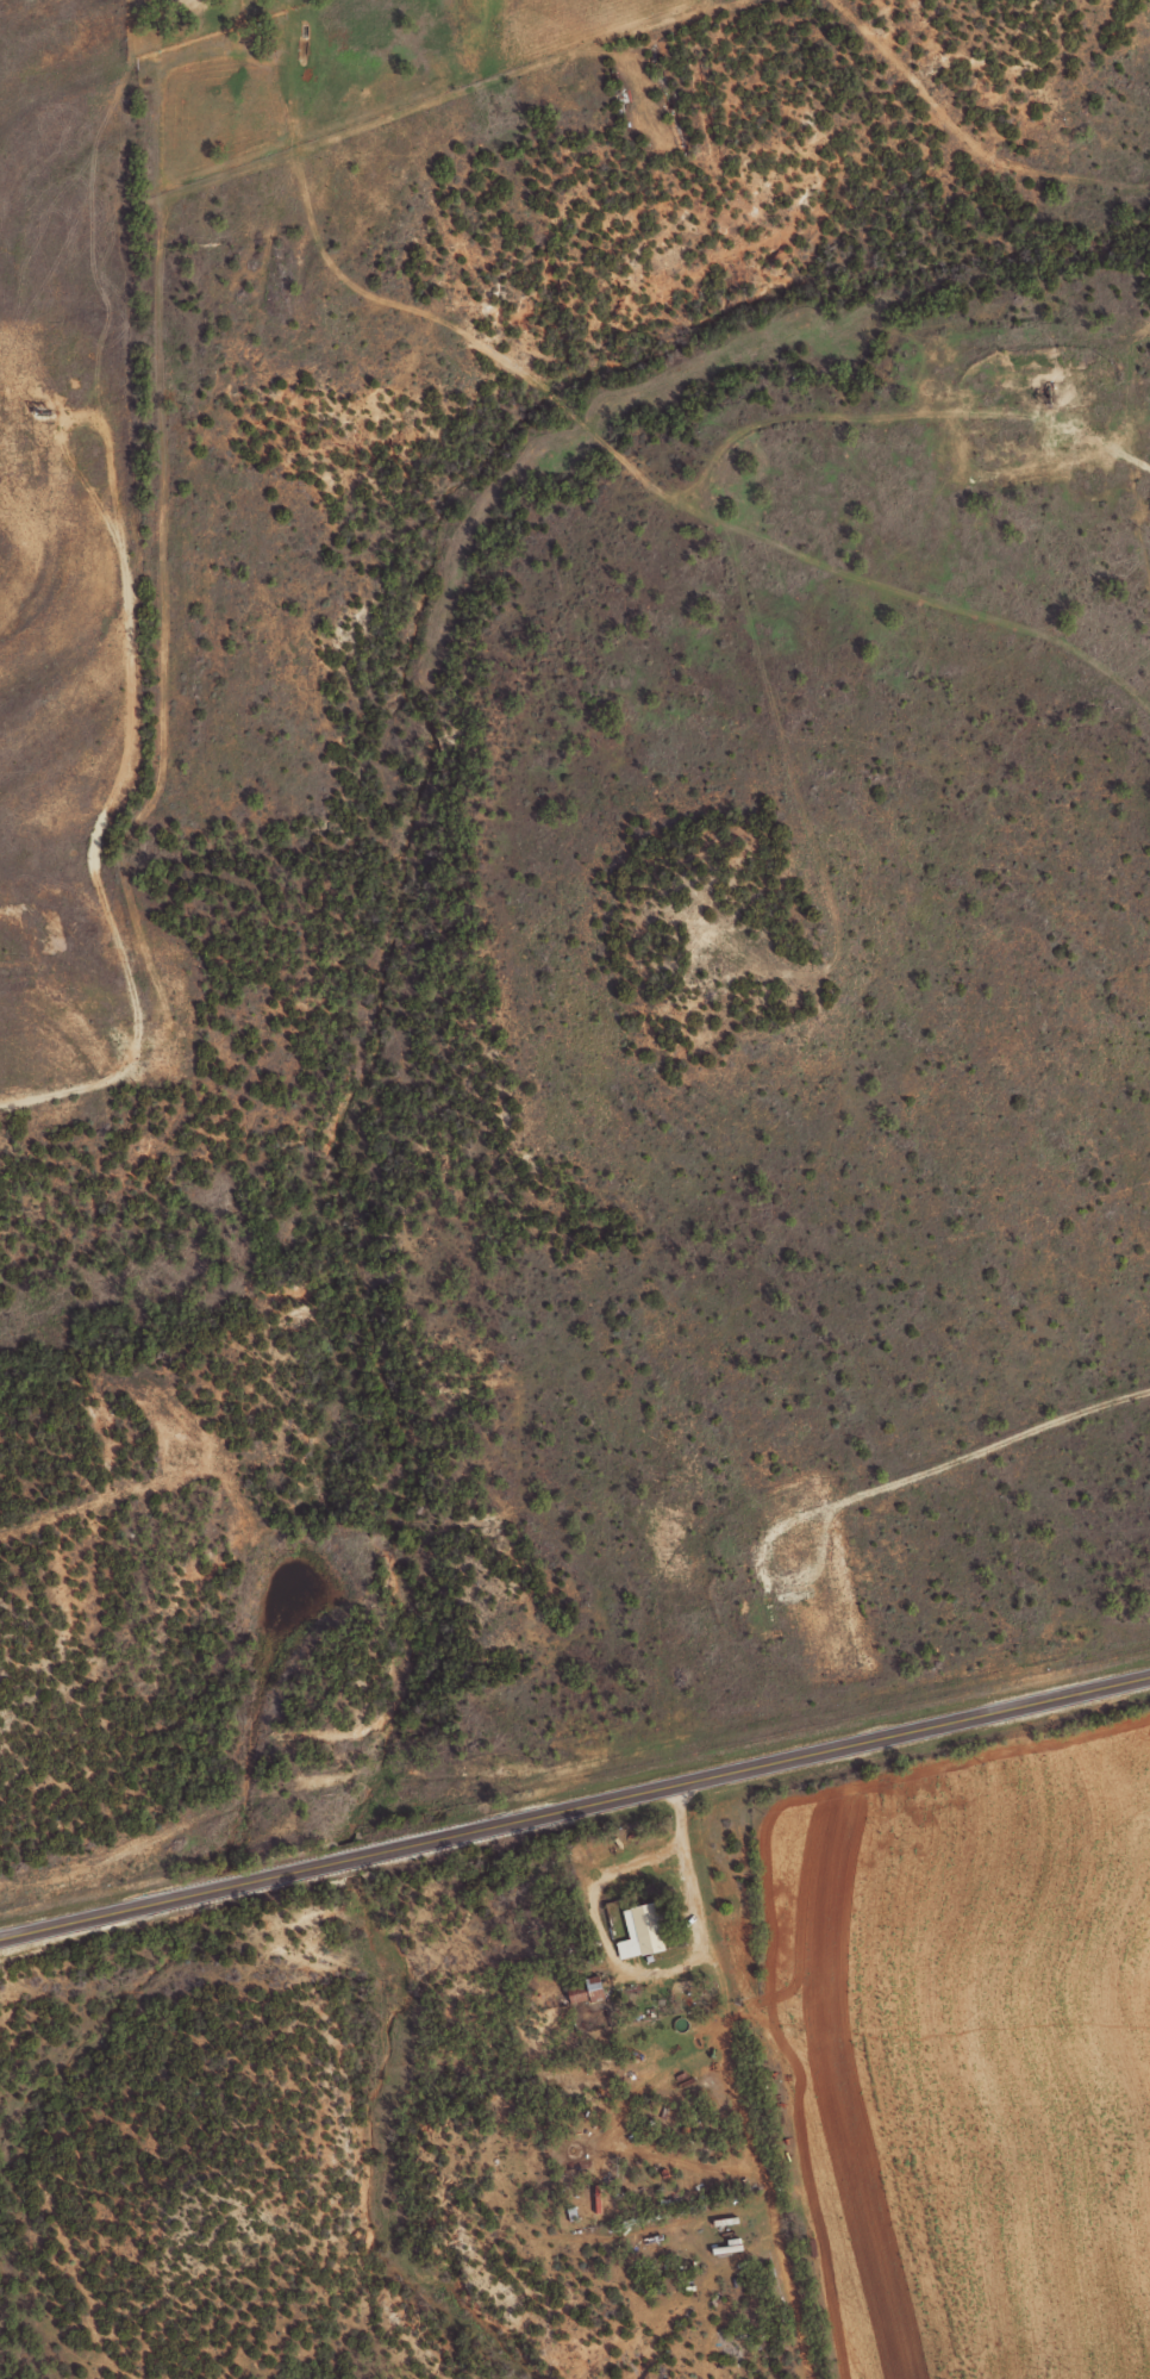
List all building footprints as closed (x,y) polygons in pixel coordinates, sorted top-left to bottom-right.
[(622,1909),(628,1939),(616,1942),(619,1959),(665,1950),(662,1933),(669,1932),(665,1911),(657,1913),(654,1902),(622,1909)] [(570,2001),(590,1999),(590,2000),(603,1999),(601,1975),(585,1977),(585,1985),(568,1987),(570,2001)]
